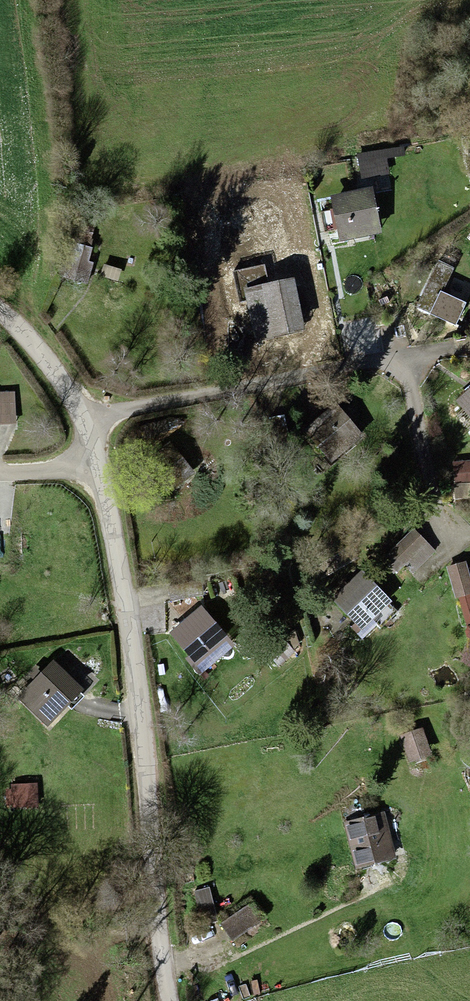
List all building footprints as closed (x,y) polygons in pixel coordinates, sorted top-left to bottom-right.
[(367,189),(329,196),(337,239),(375,231),(367,189)] [(71,245),(63,277),(85,283),(93,251),(71,245)] [(433,263),(414,306),(456,325),(466,303),(443,293),(452,271),(433,263)] [(260,268),(230,274),(235,299),(247,297),(256,338),(303,327),(293,280),(264,286),(260,268)] [(453,404),(469,422),(469,387),(453,404)] [(333,404),(301,430),(329,465),(362,438),(333,404)] [(190,470),(168,445),(145,465),(167,490),(190,470)] [(411,532),(389,554),(406,570),(427,549),(411,532)] [(356,574),(331,601),(362,629),(386,602),(356,574)] [(198,611),(169,634),(194,664),(223,641),(198,611)] [(48,665),(18,697),(45,722),(75,689),(48,665)] [(416,732),(400,738),(408,760),(424,755),(416,732)] [(33,808),(33,786),(4,786),(4,808),(33,808)] [(381,816),(345,824),(355,868),(391,860),(381,816)] [(244,906),(221,926),(233,939),(256,919),(244,906)]
